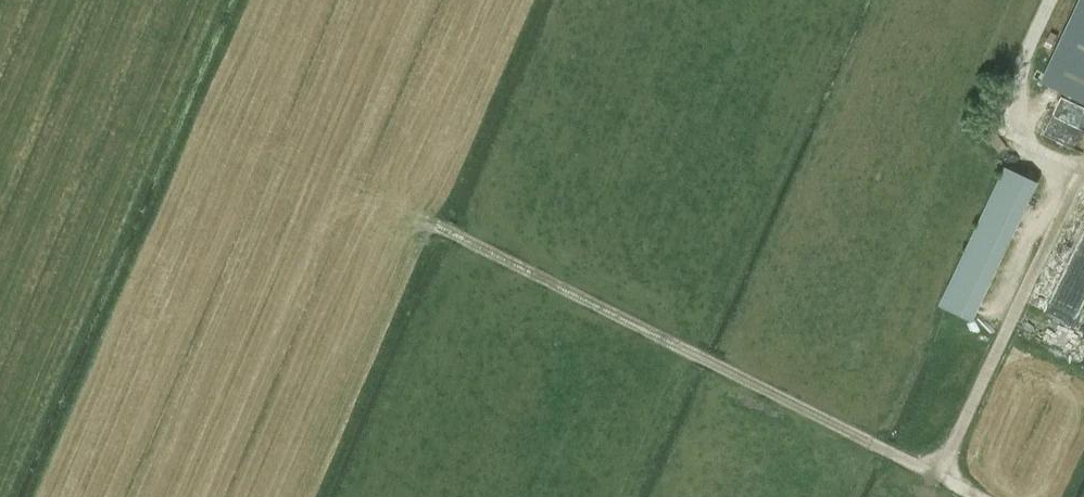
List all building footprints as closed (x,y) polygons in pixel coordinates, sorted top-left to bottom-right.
[(1042,89),(1083,109),(1083,0),(1042,89)] [(999,164),(945,309),(981,323),(1035,177),(999,164)]
